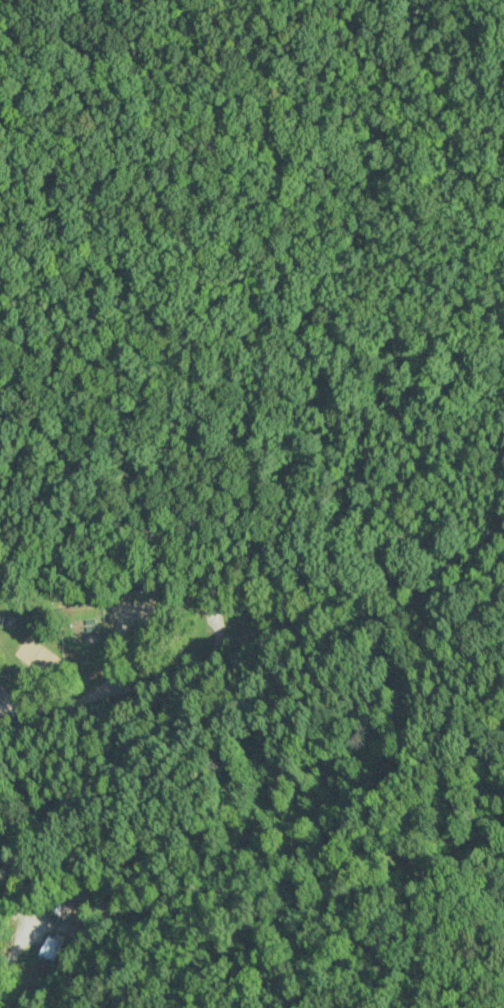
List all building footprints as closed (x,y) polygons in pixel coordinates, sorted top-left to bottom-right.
[(63,944),(49,936),(38,955),(51,963),(63,944)]
